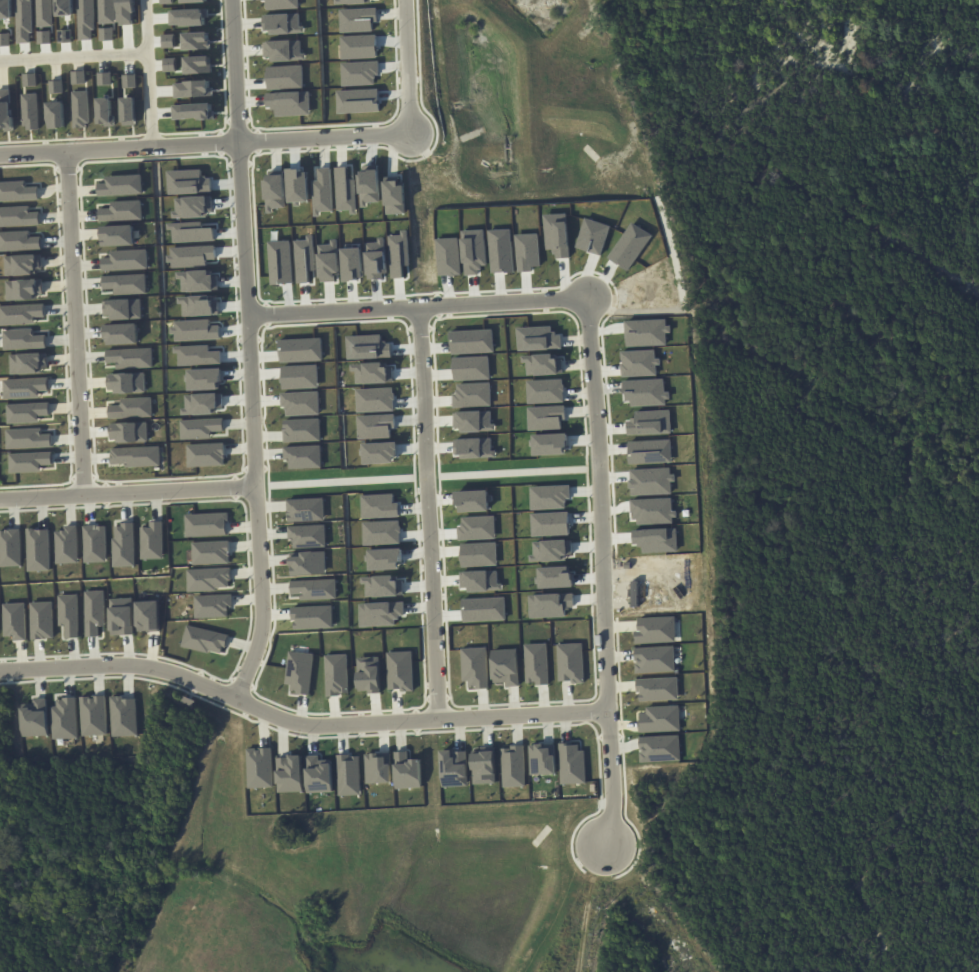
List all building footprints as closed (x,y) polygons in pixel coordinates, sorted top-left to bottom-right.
[(375,7),(337,9),(339,33),(371,31),(370,21),(375,21),(375,7)] [(339,37),(374,34),(376,57),(340,59),(339,37)] [(378,60),(339,63),(341,86),(374,84),(373,78),(375,78),(374,74),(379,74),(378,60)] [(266,67),(302,65),(303,88),(268,90),(266,67)] [(71,72),(71,84),(85,84),(84,71),(71,72)] [(96,72),(111,71),(111,85),(97,86),(96,72)] [(22,74),(23,87),(36,86),(36,73),(22,74)] [(123,88),(136,88),(136,75),(122,75),(123,88)] [(49,81),(49,94),(63,94),(62,81),(49,81)] [(11,89),(0,89),(0,131),(12,131),(11,89)] [(88,91),(72,91),(73,128),(89,128),(88,91)] [(265,93),(309,91),(310,114),(276,116),(275,109),(272,110),(272,107),(266,107),(265,93)] [(38,93),(22,94),(23,130),(39,130),(38,93)] [(135,97),(121,98),(123,126),(136,125),(135,97)] [(98,126),(113,126),(112,98),(97,99),(98,126)] [(65,128),(64,100),(47,100),(48,129),(65,128)] [(106,176),(106,183),(97,184),(98,196),(143,194),(142,174),(106,176)] [(25,181),(0,182),(0,201),(39,200),(38,187),(25,187),(25,181)] [(99,220),(142,219),(142,200),(111,201),(111,208),(99,209),(99,220)] [(30,212),(30,206),(0,207),(0,227),(40,225),(39,212),(30,212)] [(568,213),(545,215),(546,249),(553,249),(553,254),(556,253),(556,258),(570,257),(568,213)] [(600,255),(610,226),(586,217),(576,246),(600,255)] [(606,257),(630,222),(649,235),(624,270),(606,257)] [(100,246),(100,238),(101,238),(100,226),(133,225),(134,245),(100,246)] [(490,230),(512,229),(514,272),(506,272),(506,269),(504,269),(504,272),(491,273),(490,230)] [(408,230),(410,265),(403,265),(404,278),(391,278),(390,235),(402,235),(402,230),(408,230)] [(463,230),(485,230),(487,264),(482,265),(482,269),(478,269),(479,275),(465,275),(463,230)] [(30,237),(30,231),(0,232),(0,251),(41,249),(41,237),(30,237)] [(539,233),(516,234),(518,272),(531,271),(531,267),(540,266),(539,233)] [(309,283),(309,271),(316,270),(314,235),(307,235),(307,239),(295,240),(297,284),(309,283)] [(437,239),(459,238),(461,274),(455,274),(455,276),(449,276),(448,275),(439,275),(437,239)] [(269,241),(291,240),(293,284),(271,285),(269,241)] [(102,271),(147,269),(146,249),(110,251),(110,257),(101,258),(102,271)] [(5,275),(42,273),(42,255),(5,256),(5,275)] [(146,293),(145,274),(102,276),(103,289),(115,289),(115,295),(146,293)] [(43,298),(43,279),(6,281),(7,300),(43,298)] [(141,318),(141,299),(104,300),(104,319),(141,318)] [(0,306),(0,326),(35,324),(35,317),(45,317),(45,304),(0,306)] [(626,347),(624,320),(663,318),(664,326),(669,326),(669,332),(665,332),(665,345),(626,347)] [(138,344),(137,324),(106,325),(106,345),(138,344)] [(516,350),(561,348),(560,334),(555,335),(555,331),(551,331),(551,326),(515,328),(516,350)] [(46,335),(33,335),(33,329),(3,330),(3,350),(46,348),(46,335)] [(449,354),(448,331),(491,329),(492,352),(449,354)] [(152,349),(106,350),(106,363),(116,363),(116,368),(152,368),(152,349)] [(10,374),(48,372),(47,353),(10,354),(10,374)] [(487,356),(450,357),(452,380),(488,379),(487,356)] [(282,366),(316,364),(317,387),(283,389),(282,366)] [(145,373),(108,374),(108,393),(145,392),(145,373)] [(48,378),(3,380),(4,399),(40,398),(40,391),(49,391),(48,378)] [(525,381),(561,379),(561,385),(563,385),(563,391),(561,391),(562,402),(526,403),(525,381)] [(455,384),(488,383),(489,406),(451,407),(450,394),(453,394),(453,390),(455,390),(455,384)] [(355,389),(391,387),(391,393),(393,393),(393,400),(392,400),(393,410),(356,412),(355,389)] [(280,393),(318,391),(319,414),(286,416),(285,410),(284,410),(284,407),(280,407),(280,393)] [(109,418),(152,417),(151,397),(120,398),(121,405),(109,405),(109,418)] [(50,402),(7,404),(7,424),(39,423),(38,416),(50,416),(50,402)] [(526,407),(563,405),(564,419),(559,419),(559,428),(527,429),(526,407)] [(356,416),(393,414),(393,427),(389,427),(390,437),(357,439),(356,416)] [(211,431),(223,431),(223,419),(180,420),(181,439),(211,438),(211,431)] [(283,420),(284,442),(320,441),(320,419),(283,420)] [(148,442),(147,422),(110,423),(110,443),(148,442)] [(40,427),(40,433),(50,433),(51,445),(6,447),(5,428),(40,427)] [(532,435),(565,433),(566,448),(562,448),(562,454),(533,455),(532,435)] [(668,462),(625,464),(624,441),(667,439),(668,462)] [(363,444),(396,442),(397,450),(396,450),(396,456),(393,457),(393,462),(364,464),(363,444)] [(224,465),(224,458),(225,458),(224,443),(187,445),(188,467),(224,465)] [(320,445),(283,446),(284,459),(287,459),(287,462),(288,462),(289,468),(321,467),(320,445)] [(111,448),(111,467),(160,465),(159,446),(111,448)] [(9,453),(51,451),(52,463),(40,463),(41,470),(9,471),(9,453)] [(668,494),(627,496),(627,488),(625,488),(625,480),(627,480),(626,470),(666,468),(666,475),(671,475),(671,481),(667,482),(668,494)] [(287,499),(288,522),(324,521),(324,498),(287,499)] [(186,537),(228,536),(227,513),(185,514),(186,537)] [(142,559),(164,559),(163,522),(149,522),(149,527),(141,527),(142,559)] [(113,524),(115,567),(135,566),(134,524),(113,524)] [(77,525),(65,526),(65,531),(55,531),(56,563),(78,563),(77,525)] [(83,526),(84,563),(107,562),(106,525),(83,526)] [(326,547),(325,525),(288,526),(288,540),(293,540),(293,548),(326,547)] [(27,529),(29,571),(51,571),(49,528),(27,529)] [(0,530),(0,567),(22,566),(21,529),(0,530)] [(193,565),(230,563),(230,541),(192,542),(193,565)] [(325,551),(301,552),(301,556),(290,557),(291,576),(326,575),(325,551)] [(188,591),(231,589),(230,568),(187,570),(188,591)] [(290,581),(291,595),(300,594),(300,600),(336,599),(336,579),(290,581)] [(84,591),(85,637),(98,636),(98,626),(104,626),(103,590),(84,591)] [(196,618),(228,617),(228,608),(233,608),(232,594),(195,596),(196,618)] [(58,596),(77,595),(78,637),(66,638),(66,624),(58,624),(58,596)] [(132,598),(109,599),(111,636),(133,635),(132,598)] [(136,601),(137,632),(160,631),(159,601),(136,601)] [(31,639),(53,638),(52,602),(29,602),(31,639)] [(3,637),(13,636),(13,641),(26,640),(24,603),(2,603),(3,637)] [(293,630),(333,628),(332,606),(292,607),(293,630)] [(637,618),(673,616),(675,641),(635,644),(634,631),(638,630),(637,618)] [(228,634),(186,625),(181,646),(223,656),(228,634)] [(524,644),(546,643),(548,684),(535,685),(535,682),(526,683),(524,644)] [(581,643),(557,644),(558,681),(571,681),(571,683),(583,683),(581,643)] [(673,646),(634,648),(634,661),(637,661),(637,664),(635,664),(635,673),(674,671),(673,646)] [(460,648),(485,647),(488,688),(475,689),(475,686),(469,687),(468,680),(462,681),(460,648)] [(518,649),(492,650),(493,683),(505,683),(505,687),(518,687),(518,649)] [(309,695),(314,654),(289,651),(285,684),(290,685),(290,693),(309,695)] [(388,691),(413,690),(412,651),(387,652),(388,691)] [(324,655),(326,695),(348,694),(347,654),(324,655)] [(358,693),(380,692),(379,657),(357,658),(358,693)] [(635,679),(677,677),(678,699),(639,701),(639,692),(636,692),(635,679)] [(52,739),(77,738),(76,696),(63,697),(63,699),(56,699),(57,706),(51,706),(52,739)] [(82,736),(107,735),(106,696),(81,697),(82,736)] [(111,698),(112,736),(137,736),(136,697),(111,698)] [(48,735),(47,698),(33,699),(33,705),(21,705),(22,737),(48,735)] [(678,706),(646,707),(646,713),(640,713),(641,720),(638,720),(638,732),(680,731),(678,706)] [(678,735),(639,737),(640,750),(641,750),(641,752),(640,752),(640,762),(679,760),(678,735)] [(531,775),(556,775),(555,744),(530,745),(531,775)] [(584,784),(583,744),(559,744),(560,784),(584,784)] [(503,787),(525,786),(524,746),(502,747),(503,787)] [(248,788),(273,787),(271,748),(246,749),(248,788)] [(473,784),(496,784),(494,749),(472,750),(473,784)] [(422,788),(420,759),(408,760),(408,751),(395,752),(396,789),(422,788)] [(468,786),(466,751),(441,752),(442,787),(468,786)] [(360,794),(339,795),(337,753),(349,753),(350,755),(359,755),(360,794)] [(365,754),(366,784),(391,783),(390,753),(365,754)] [(319,764),(319,755),(306,756),(307,793),(333,792),(332,763),(319,764)] [(303,791),(302,756),(277,757),(278,792),(303,791)]
